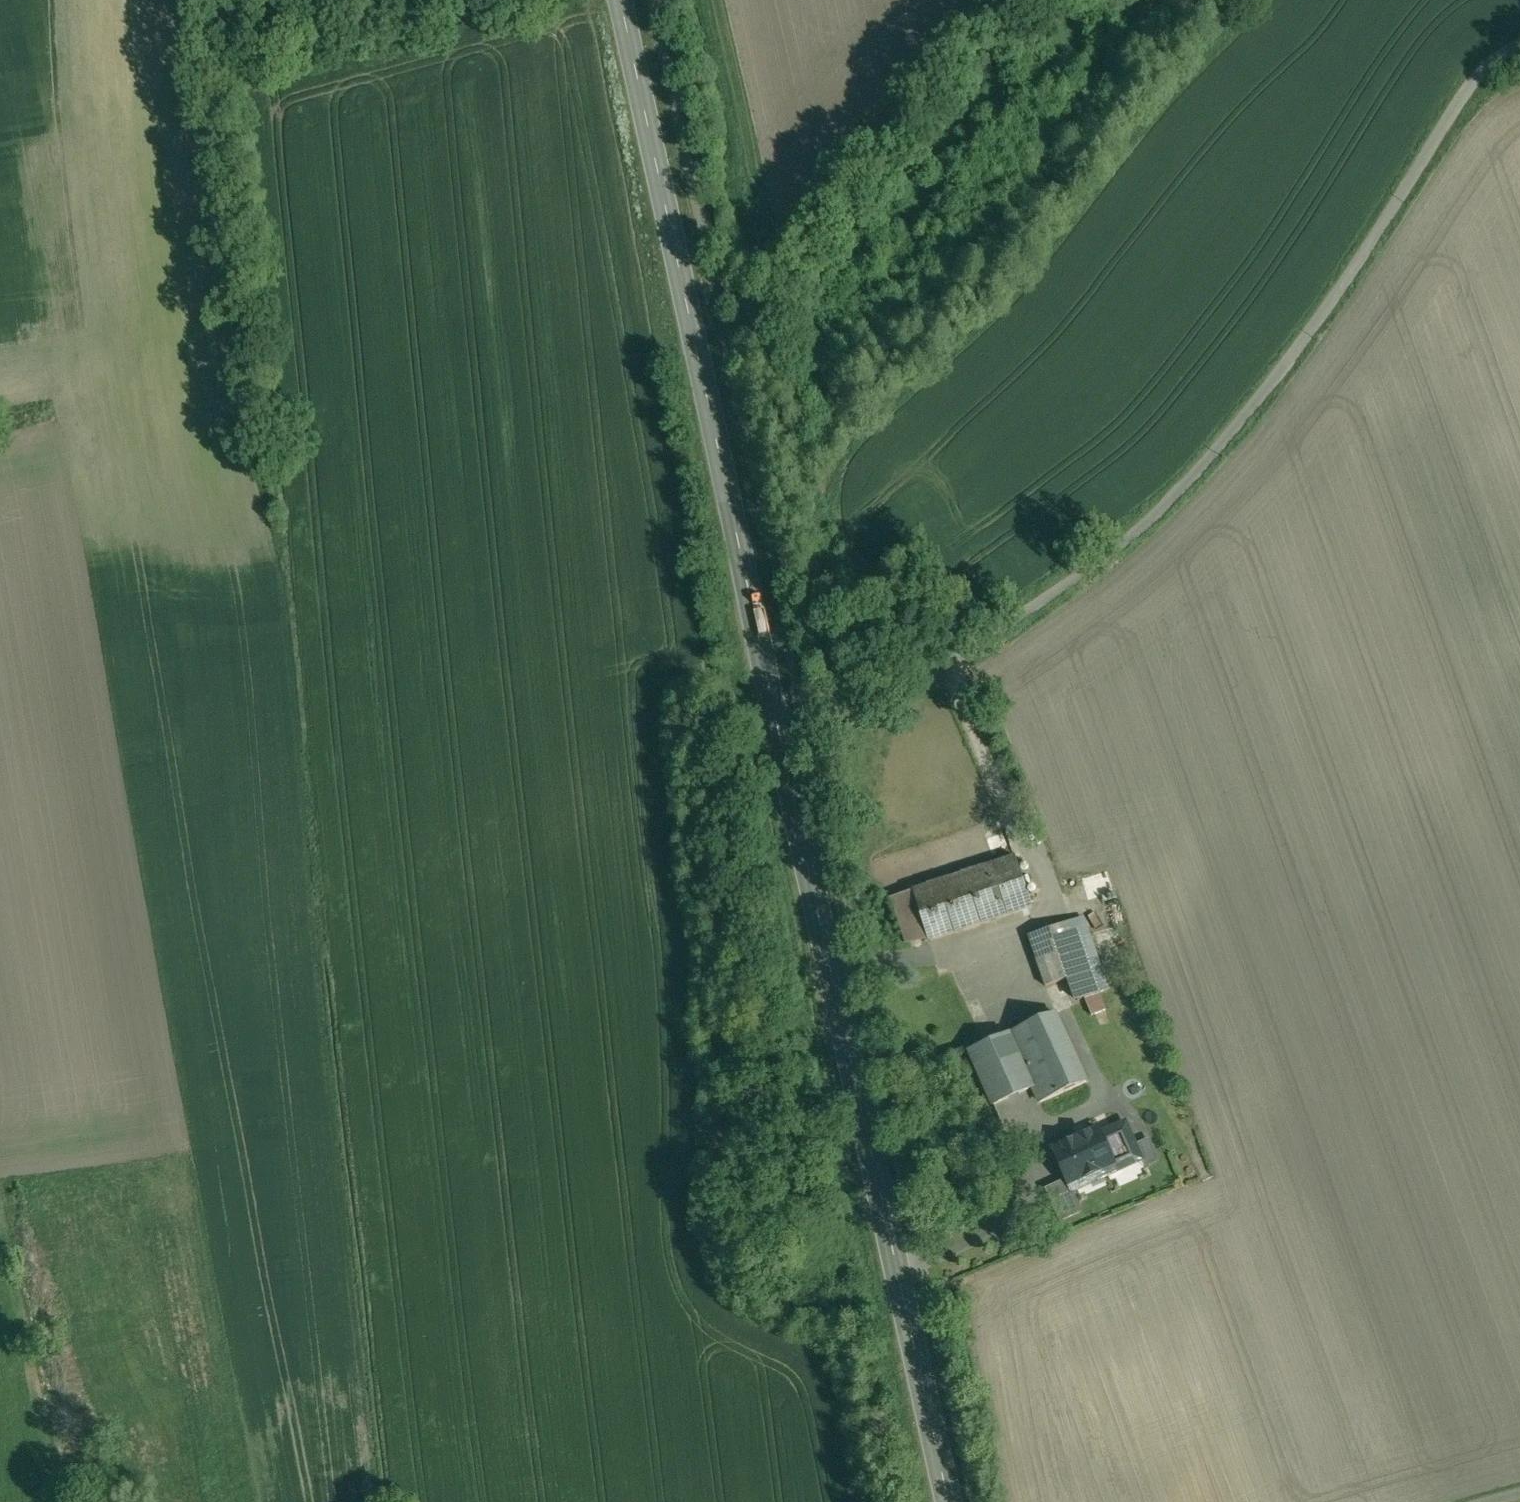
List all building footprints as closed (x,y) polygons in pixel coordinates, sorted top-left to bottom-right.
[(1016,857),(913,891),(929,940),(1032,906),(1016,857)] [(1067,922),(1028,936),(1046,986),(1085,973),(1067,922)] [(1055,1013),(986,1044),(952,970),(900,993),(934,1068),(970,1052),(993,1105),(1034,1087),(1080,1066),(1055,1013)] [(1099,981),(1081,989),(1092,1015),(1105,1010),(1098,993),(1103,991),(1099,981)] [(1080,1066),(1034,1087),(1039,1099),(1033,1102),(1046,1131),(1099,1107),(1080,1066)] [(1098,1129),(1054,1149),(1067,1178),(1070,1185),(1103,1170),(1106,1176),(1142,1160),(1125,1123),(1101,1134),(1098,1129)] [(1067,1178),(1045,1188),(1055,1210),(1077,1200),(1070,1185),(1067,1178)] [(1077,1200),(1055,1210),(1060,1221),(1082,1211),(1077,1200)]
